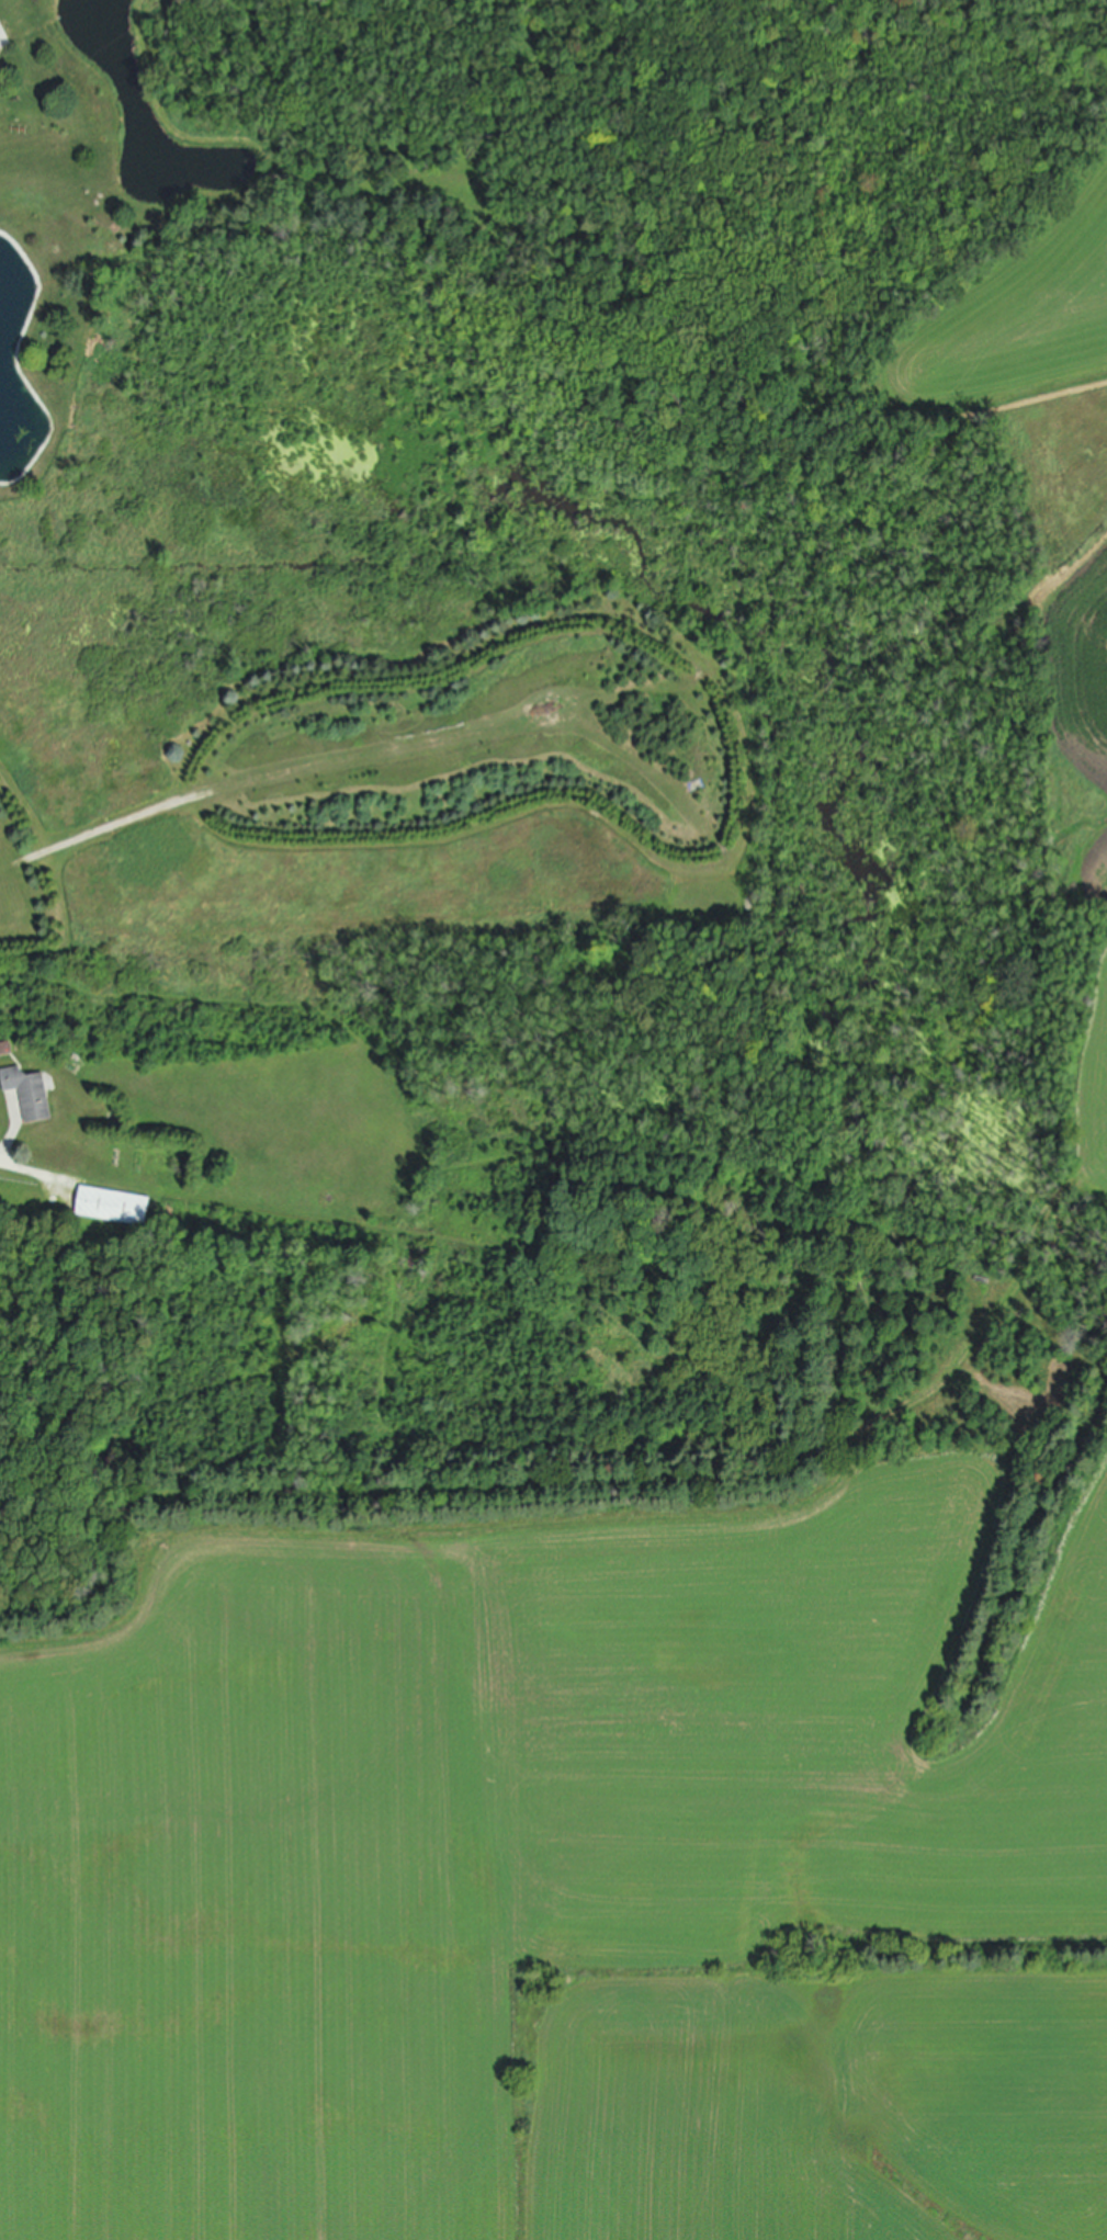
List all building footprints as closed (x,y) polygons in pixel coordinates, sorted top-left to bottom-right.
[(45,1074),(24,1076),(23,1068),(1,1070),(3,1092),(21,1090),(25,1124),(51,1121),(45,1074)] [(76,1215),(146,1228),(152,1199),(81,1186),(76,1215)]
